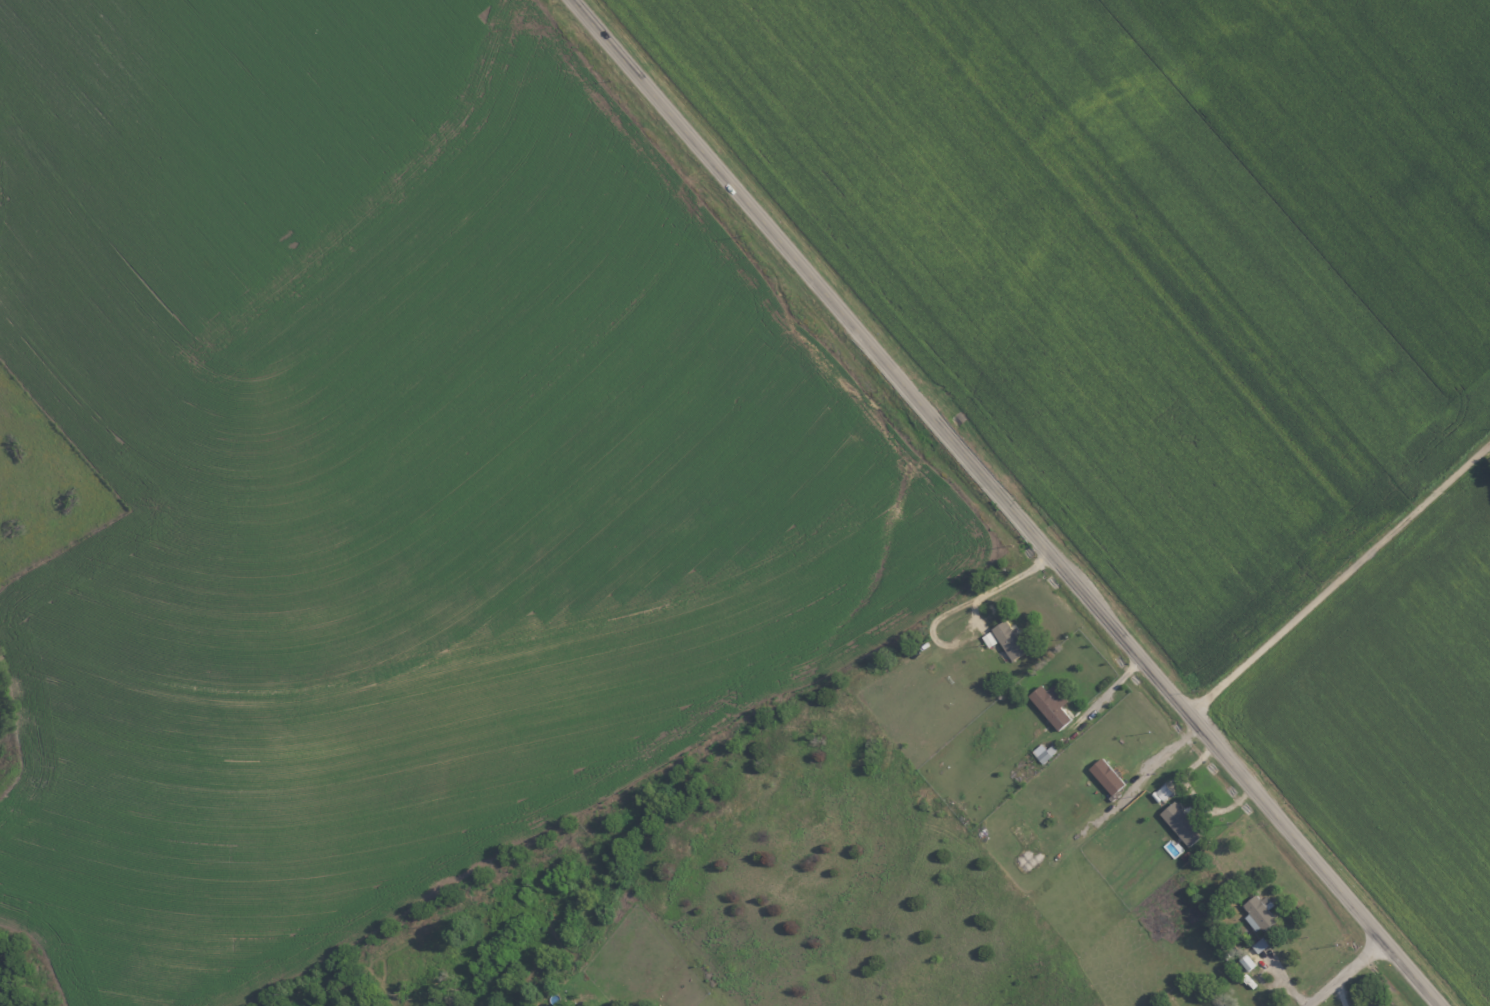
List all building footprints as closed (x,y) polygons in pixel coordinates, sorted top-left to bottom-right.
[(1025,651),(1005,620),(990,629),(1010,661),(1025,651)] [(986,648),(996,643),(990,631),(980,636),(986,648)] [(1052,685),(1045,691),(1040,685),(1027,697),(1057,731),(1070,719),(1059,707),(1066,701),(1052,685)] [(1088,768),(1108,797),(1123,786),(1102,757),(1088,768)] [(1160,800),(1170,794),(1164,785),(1154,791),(1160,800)] [(1202,835),(1173,802),(1159,815),(1187,847),(1202,835)] [(1273,905),(1264,895),(1259,900),(1253,894),(1240,906),(1247,914),(1242,917),(1256,933),(1273,918),(1267,910),(1273,905)] [(1267,945),(1261,937),(1251,945),(1257,953),(1267,945)] [(1254,965),(1245,954),(1237,960),(1246,972),(1254,965)]
